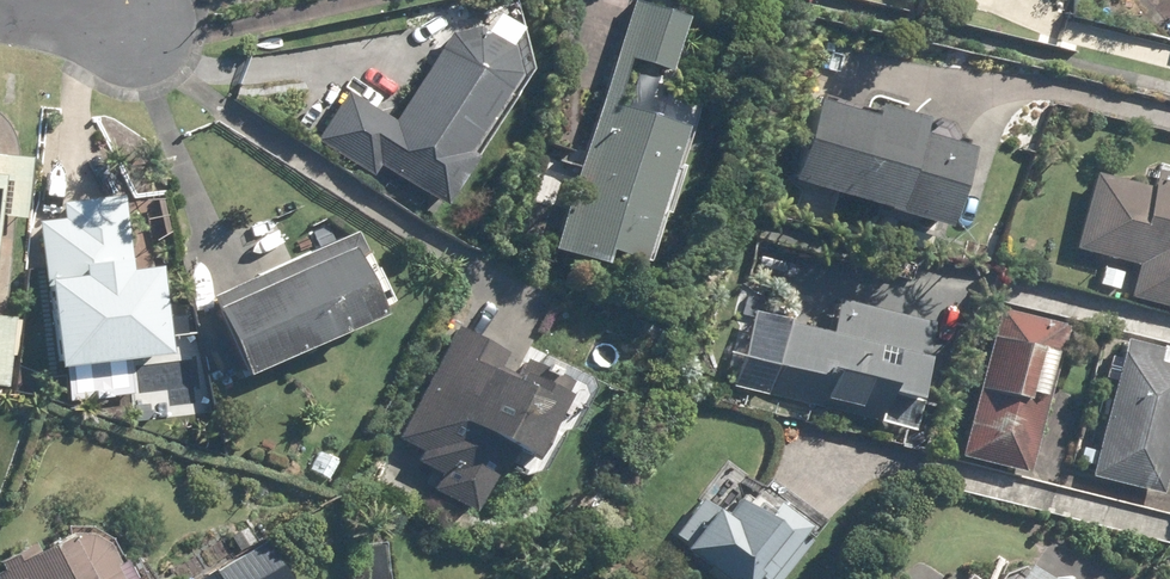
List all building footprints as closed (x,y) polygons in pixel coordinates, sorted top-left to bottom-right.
[(559,237),(607,251),(611,240),(647,251),(687,122),(616,100),(631,50),(672,63),(689,10),(657,0),(632,0),(559,237)] [(348,86),(317,134),(374,171),(382,158),(447,199),(480,149),(471,143),(521,64),(515,39),(482,18),(457,24),(397,117),(348,86)] [(822,90),(798,168),(953,216),(977,139),(925,122),(928,109),(885,95),(881,109),(822,90)] [(20,218),(26,158),(0,156),(0,216),(20,218)] [(1131,288),(1169,300),(1169,166),(1160,163),(1153,185),(1102,169),(1079,243),(1140,260),(1131,288)] [(153,293),(149,263),(125,266),(125,262),(117,195),(57,202),(59,216),(35,220),(33,220),(49,364),(56,363),(61,362),(64,389),(154,377),(151,351),(158,350),(153,293)] [(348,253),(356,250),(345,229),(201,297),(204,304),(209,301),(240,368),(373,305),(348,253)] [(1107,263),(1102,279),(1120,285),(1124,269),(1107,263)] [(927,348),(934,318),(845,296),(838,327),(786,314),(768,386),(885,416),(894,380),(923,386),(932,349),(927,348)] [(1003,303),(968,449),(1035,465),(1069,319),(1003,303)] [(8,381),(14,314),(0,313),(0,380),(8,381)] [(426,447),(422,455),(445,468),(438,483),(479,505),(501,463),(506,466),(523,435),(537,443),(573,377),(528,353),(518,370),(502,361),(509,348),(461,323),(401,434),(426,447)] [(1095,472),(1165,490),(1169,469),(1169,340),(1130,330),(1124,355),(1113,352),(1108,371),(1118,374),(1098,449),(1084,445),(1080,461),(1097,465),(1095,472)] [(719,578),(725,578),(727,578),(779,578),(808,540),(795,530),(801,521),(772,500),(761,515),(733,494),(719,513),(709,505),(705,511),(695,502),(671,535),(683,542),(678,548),(719,578)] [(247,525),(232,534),(240,546),(255,538),(247,525)] [(129,553),(121,557),(112,539),(96,528),(78,526),(73,528),(73,526),(40,542),(38,538),(2,555),(6,564),(0,567),(0,575),(2,578),(141,578),(129,553)] [(208,572),(213,578),(289,578),(259,536),(208,572)] [(1033,557),(1018,578),(1066,578),(1033,557)] [(869,578),(886,578),(889,575),(876,567),(869,578)]
